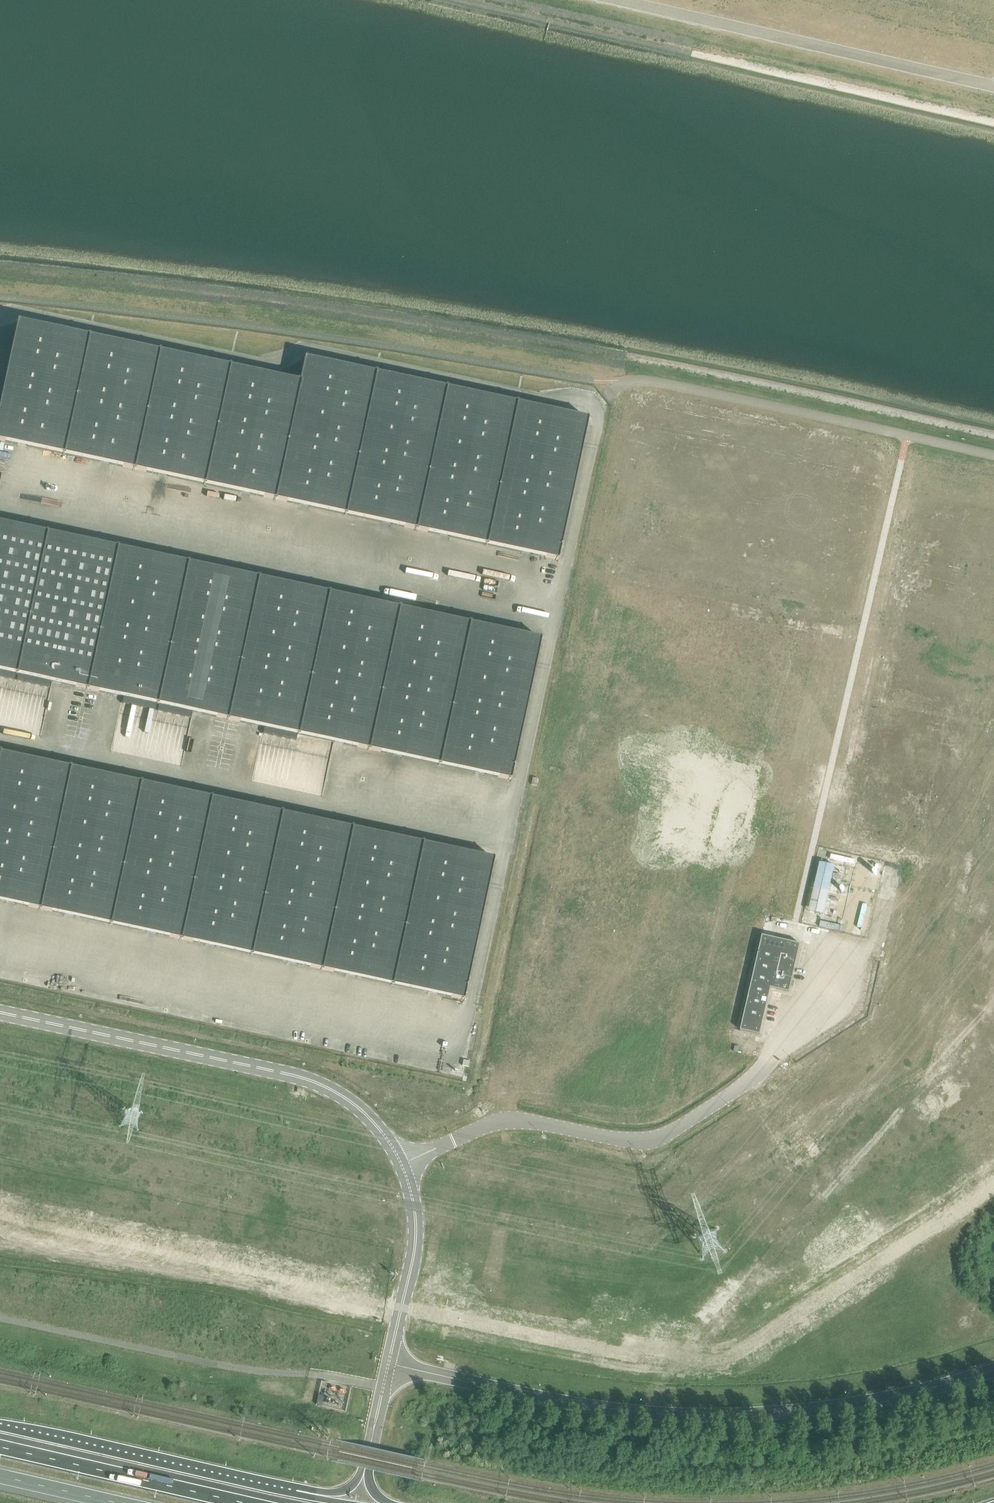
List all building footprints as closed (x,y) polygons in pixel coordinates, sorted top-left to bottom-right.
[(588,419),(304,358),(299,381),(18,321),(0,403),(0,441),(557,560),(588,419)] [(0,522),(0,671),(510,780),(541,638),(0,522)] [(0,752),(0,900),(463,1000),(494,858),(0,752)] [(762,935),(740,1030),(760,1035),(771,988),(789,992),(800,944),(762,935)]
